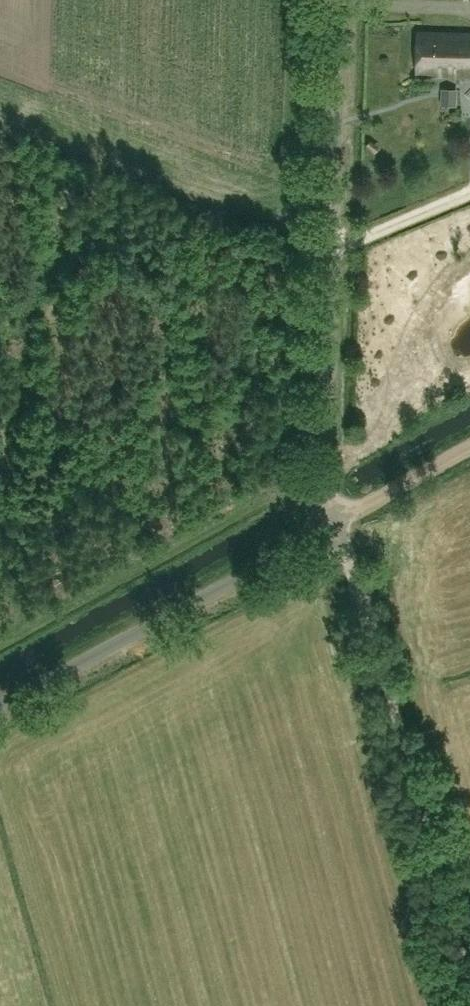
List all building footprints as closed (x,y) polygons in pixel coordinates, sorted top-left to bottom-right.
[(469,74),(469,31),(418,30),(417,72),(469,74)] [(435,282),(447,281),(446,258),(434,258),(435,282)] [(395,309),(394,289),(374,290),(375,310),(395,309)] [(445,303),(428,305),(430,321),(447,319),(445,303)] [(403,350),(402,329),(374,329),(374,351),(403,350)]
